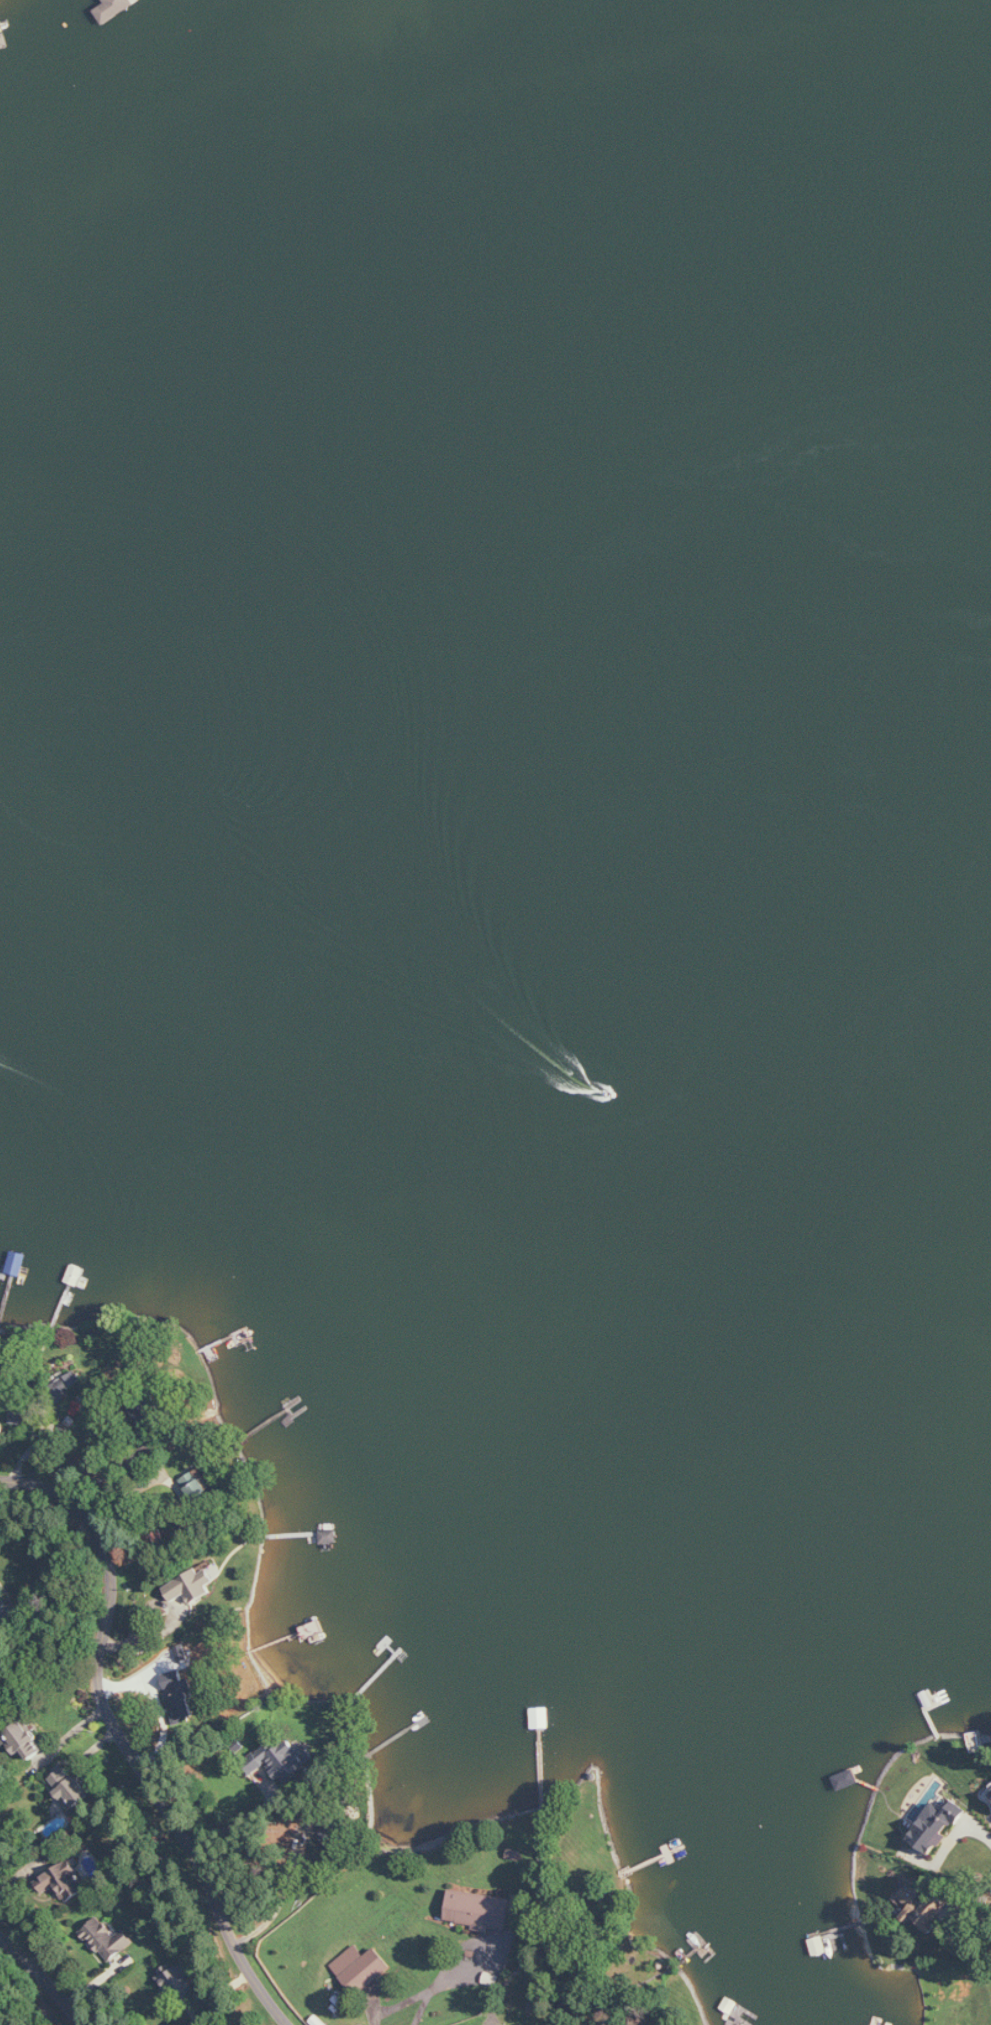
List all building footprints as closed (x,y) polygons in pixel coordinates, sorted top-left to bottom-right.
[(106,24),(136,3),(134,0),(105,0),(107,3),(96,10),(106,24)] [(52,1385),(44,1390),(54,1408),(70,1399),(66,1391),(84,1381),(78,1370),(67,1376),(64,1371),(49,1380),(52,1385)] [(181,1481),(196,1503),(215,1489),(199,1468),(181,1481)] [(209,1569),(201,1573),(198,1568),(164,1587),(173,1602),(187,1595),(192,1604),(213,1592),(209,1585),(216,1582),(209,1569)] [(0,1592),(0,1614),(11,1599),(0,1592)] [(162,1675),(175,1723),(196,1717),(189,1690),(194,1688),(191,1678),(185,1680),(182,1669),(162,1675)] [(14,1754),(39,1742),(30,1721),(4,1732),(14,1754)] [(274,1751),(269,1744),(241,1765),(250,1776),(268,1763),(284,1784),(314,1761),(295,1736),(274,1751)] [(69,1765),(49,1779),(72,1811),(92,1796),(69,1765)] [(909,1838),(932,1856),(949,1834),(948,1834),(960,1818),(938,1801),(909,1838)] [(88,1890),(75,1865),(79,1863),(76,1857),(36,1879),(44,1894),(58,1886),(67,1902),(88,1890)] [(512,1898),(450,1890),(446,1921),(475,1924),(474,1928),(507,1932),(512,1898)] [(124,1929),(117,1935),(99,1916),(82,1931),(110,1964),(135,1942),(124,1929)] [(392,1967),(376,1947),(366,1956),(357,1945),(332,1965),(356,1996),(392,1967)] [(201,1992),(183,1964),(161,1978),(179,2005),(189,1998),(190,1999),(201,1992)]
